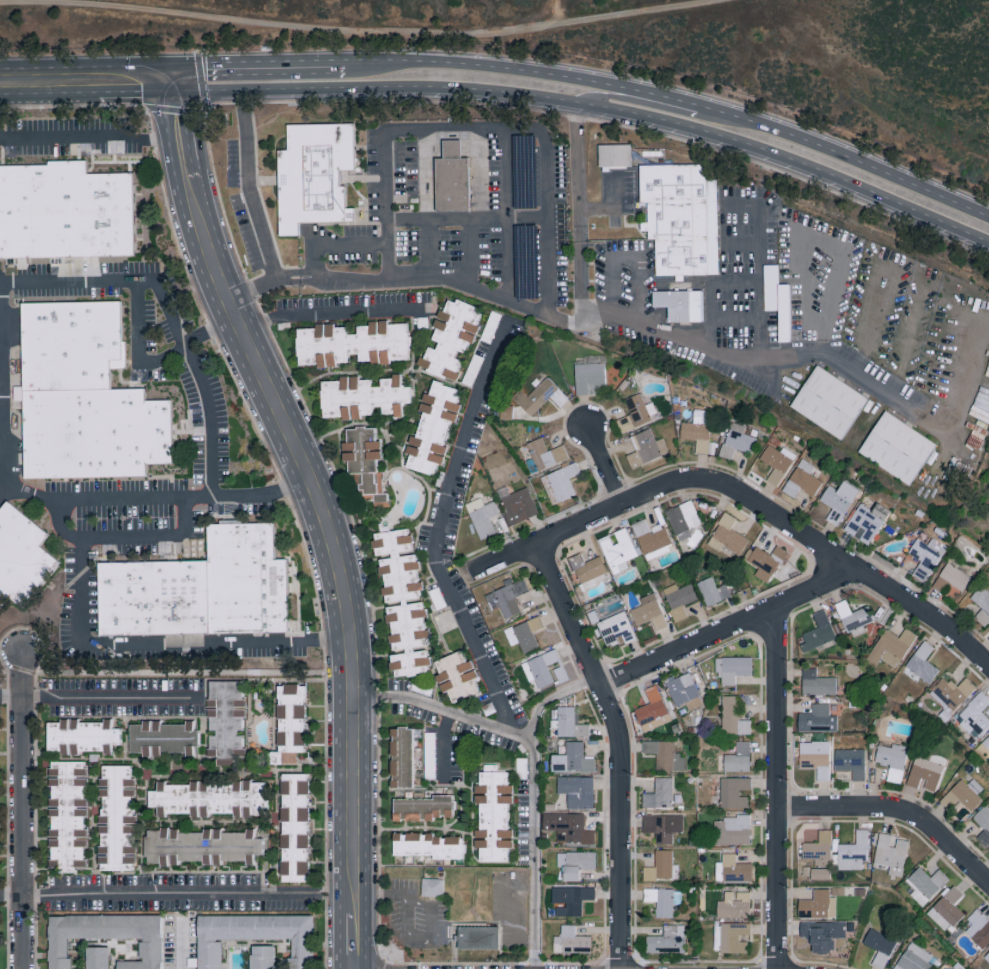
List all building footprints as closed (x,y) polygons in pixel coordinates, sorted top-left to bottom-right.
[(279,235),(298,235),(298,221),(355,220),(354,207),(345,207),(345,185),(339,185),(339,169),(355,169),(354,122),(287,123),(287,148),(278,149),(279,235)] [(435,157),(436,210),(469,210),(468,157),(460,157),(460,139),(442,139),(443,157),(435,157)] [(631,143),(599,144),(599,166),(631,165),(631,143)] [(718,274),(717,178),(706,178),(706,163),(639,164),(639,203),(647,203),(647,221),(640,222),(640,231),(647,231),(647,239),(655,239),(655,275),(675,275),(675,281),(683,280),(683,275),(718,274)] [(2,261),(0,201),(0,169),(18,169),(53,169),(52,164),(79,164),(90,164),(90,177),(136,176),(137,200),(137,257),(80,259),(19,261),(2,261)] [(701,289),(652,290),(652,307),(667,306),(668,322),(702,321),(701,289)] [(417,364),(452,380),(478,325),(475,323),(481,310),(456,298),(454,302),(447,298),(442,310),(441,310),(428,337),(438,341),(434,348),(426,345),(417,364)] [(129,344),(130,372),(115,372),(115,383),(114,393),(141,393),(147,393),(148,404),(175,405),(176,444),(177,468),(149,468),(149,482),(142,482),(82,482),(29,481),(27,446),(26,445),(21,440),(12,433),(11,384),(11,352),(20,349),(26,347),(26,323),(25,307),(80,306),(125,305),(125,322),(125,344),(129,344)] [(297,365),(336,365),(336,362),(348,361),(347,354),(356,353),(357,361),(408,360),(407,322),(387,323),(333,324),(333,322),(315,323),(315,327),(296,327),(297,365)] [(575,395),(605,393),(604,363),(574,364),(575,395)] [(842,439),(868,397),(815,365),(789,407),(842,439)] [(320,380),(321,417),(341,416),(341,417),(372,417),(372,406),(381,406),(381,415),(402,414),(401,402),(410,402),(410,385),(401,385),(401,373),(392,373),(392,377),(380,378),(380,386),(371,386),(371,378),(359,378),(359,375),(340,375),(340,380),(320,380)] [(530,417),(549,397),(560,408),(569,398),(546,376),(527,396),(520,389),(511,398),(530,417)] [(405,467),(434,475),(437,463),(442,464),(447,445),(443,444),(450,420),(455,422),(460,404),(456,403),(460,388),(432,380),(428,394),(423,392),(419,411),(422,412),(415,436),(410,435),(405,453),(409,454),(405,467)] [(624,433),(651,420),(639,392),(619,402),(626,416),(618,420),(624,433)] [(512,419),(513,404),(499,404),(498,419),(512,419)] [(681,422),(680,439),(694,440),(694,453),(707,454),(709,411),(693,410),(693,422),(681,422)] [(858,452),(909,485),(936,443),(885,410),(858,452)] [(721,457),(731,459),(734,449),(751,453),(755,437),(742,434),(744,426),(729,422),(721,457)] [(346,427),(347,441),(342,441),(342,461),(348,461),(348,473),(359,473),(359,494),(373,494),(374,502),(387,502),(387,492),(383,492),(383,471),(377,471),(377,459),(381,459),(380,439),(375,439),(375,426),(346,427)] [(668,453),(662,438),(655,441),(650,428),(631,436),(637,451),(626,455),(631,468),(668,453)] [(568,459),(562,445),(547,451),(541,437),(526,443),(538,471),(568,459)] [(776,487),(796,455),(783,447),(780,452),(767,444),(759,459),(773,467),(766,480),(776,487)] [(822,482),(809,474),(814,466),(801,458),(781,490),(794,498),(799,488),(813,496),(822,482)] [(568,478),(580,473),(575,462),(546,474),(558,502),(575,495),(568,478)] [(859,489),(843,480),(837,490),(828,485),(819,500),(832,508),(825,519),(837,526),(859,489)] [(499,499),(511,526),(538,513),(526,487),(499,499)] [(479,540),(495,534),(489,517),(498,514),(494,501),(483,505),(480,498),(465,504),(479,540)] [(688,529),(700,524),(692,500),(665,510),(677,542),(691,537),(688,529)] [(869,545),(890,510),(877,502),(872,510),(859,503),(843,530),(869,545)] [(12,600),(0,615),(0,516),(8,506),(9,505),(10,506),(21,515),(52,540),(43,551),(63,567),(28,614),(22,609),(12,600)] [(632,523),(642,554),(671,544),(659,509),(645,514),(647,518),(632,523)] [(730,528),(736,518),(725,512),(706,543),(719,551),(722,545),(739,555),(748,539),(730,528)] [(391,652),(389,653),(393,678),(427,673),(426,665),(429,664),(427,647),(430,647),(427,629),(426,629),(422,599),(415,553),(400,555),(400,552),(412,550),(409,527),(374,532),(391,652)] [(597,539),(612,574),(628,567),(625,561),(637,556),(625,527),(613,532),(618,542),(612,544),(608,535),(597,539)] [(278,528),(279,564),(291,564),(291,565),(293,626),(293,637),(265,638),(206,639),(207,650),(204,650),(165,651),(165,639),(144,640),(105,642),(104,627),(102,568),(143,567),(204,565),(207,565),(213,565),(212,528),(264,528),(278,528)] [(945,545),(931,538),(928,544),(916,538),(902,565),(913,570),(912,574),(927,581),(945,545)] [(754,575),(767,583),(787,551),(776,545),(770,555),(756,546),(747,560),(759,568),(754,575)] [(726,583),(716,587),(712,576),(697,582),(706,606),(730,597),(726,583)] [(485,594),(491,610),(500,607),(504,618),(520,613),(515,596),(529,591),(524,578),(508,584),(508,586),(485,594)] [(674,622),(687,617),(682,605),(697,599),(691,583),(677,589),(675,584),(661,590),(674,622)] [(988,620),(988,593),(980,585),(969,598),(981,608),(973,616),(984,626),(988,620)] [(638,599),(641,605),(629,610),(636,626),(651,620),(655,631),(667,626),(653,593),(638,599)] [(874,621),(867,605),(851,612),(845,600),(835,604),(850,638),(866,632),(863,626),(874,621)] [(812,614),(817,628),(802,634),(805,642),(801,644),(804,652),(836,638),(824,609),(812,614)] [(877,665),(880,659),(896,668),(916,635),(905,628),(899,637),(885,628),(866,658),(877,665)] [(905,666),(913,672),(909,678),(916,682),(920,678),(929,684),(939,669),(925,660),(933,647),(923,640),(905,666)] [(528,682),(534,680),(538,690),(554,684),(547,665),(560,660),(556,649),(521,663),(528,682)] [(477,677),(471,659),(465,661),(461,650),(434,660),(439,675),(438,675),(448,703),(479,692),(473,678),(477,677)] [(751,675),(752,657),(715,656),(715,675),(721,675),(721,685),(735,685),(735,675),(751,675)] [(569,679),(561,660),(555,662),(557,667),(552,669),(558,684),(569,679)] [(802,694),(836,694),(835,677),(816,677),(816,668),(802,668),(802,694)] [(675,707),(685,703),(689,711),(702,704),(689,672),(674,679),(672,675),(663,679),(675,707)] [(951,713),(976,687),(965,677),(956,688),(944,677),(929,693),(951,713)] [(243,680),(206,681),(207,757),(243,757),(242,732),(243,732),(243,680)] [(276,684),(276,752),(273,752),(273,764),(296,764),(296,752),(304,752),(304,684),(276,684)] [(634,710),(641,725),(668,714),(655,684),(644,689),(650,703),(634,710)] [(976,740),(988,727),(988,720),(981,712),(988,703),(988,699),(981,691),(954,719),(976,740)] [(751,735),(751,720),(737,720),(737,696),(722,696),(721,734),(751,735)] [(837,715),(829,715),(829,703),(811,703),(811,713),(798,713),(798,731),(837,732),(837,715)] [(557,737),(589,736),(588,724),(576,724),(576,706),(558,706),(558,720),(550,720),(550,728),(557,728),(557,737)] [(46,722),(46,752),(110,752),(110,745),(119,745),(119,728),(110,728),(110,720),(58,720),(58,722),(46,722)] [(129,724),(129,752),(141,752),(141,756),(193,756),(193,746),(198,746),(198,730),(193,730),(193,720),(185,720),(185,723),(159,723),(159,720),(141,720),(141,724),(129,724)] [(412,727),(390,728),(391,787),(413,787),(412,727)] [(583,741),(565,742),(565,754),(551,754),(551,771),(594,770),(594,758),(583,758),(583,741)] [(674,741),(643,741),(643,753),(655,753),(655,770),(684,771),(685,755),(674,755),(674,741)] [(749,741),(736,742),(736,755),(723,755),(724,771),(750,771),(749,741)] [(799,741),(799,768),(816,768),(816,781),(829,781),(830,742),(799,741)] [(907,747),(891,744),(891,747),(878,745),(875,763),(889,765),(886,781),(901,783),(907,747)] [(865,780),(864,749),(834,750),(835,770),(852,770),(853,780),(865,780)] [(946,758),(932,753),(929,760),(915,756),(906,784),(917,788),(920,779),(926,781),(924,788),(935,792),(946,758)] [(49,867),(62,867),(62,873),(75,872),(75,867),(85,867),(84,761),(48,761),(49,867)] [(130,765),(99,765),(98,870),(132,870),(133,777),(130,777),(130,765)] [(507,861),(507,847),(512,847),(512,829),(507,829),(507,803),(512,803),(512,784),(507,784),(508,771),(479,771),(479,784),(474,784),(474,803),(479,803),(478,830),(474,830),(474,848),(479,848),(479,861),(507,861)] [(308,882),(306,773),(279,773),(281,882),(308,882)] [(594,777),(556,776),(556,793),(568,793),(567,808),(593,808),(594,777)] [(671,808),(672,778),(655,777),(654,793),(642,793),(642,807),(671,808)] [(750,790),(751,778),(720,777),(719,808),(748,809),(748,797),(739,796),(739,790),(750,790)] [(966,784),(960,779),(948,792),(967,811),(986,791),(972,778),(966,784)] [(266,816),(264,780),(156,783),(156,790),(147,790),(147,807),(163,807),(164,813),(188,812),(188,817),(206,816),(206,813),(232,812),(232,817),(266,816)] [(393,799),(393,819),(453,818),(452,795),(432,795),(432,798),(393,799)] [(988,842),(988,801),(972,818),(984,829),(976,838),(985,846),(988,842)] [(594,843),(594,830),(583,830),(584,814),(543,813),(542,830),(556,831),(556,842),(594,843)] [(643,815),(642,833),(656,833),(655,843),(672,844),(673,832),(683,832),(683,815),(643,815)] [(750,845),(750,816),(723,816),(723,821),(713,821),(713,845),(750,845)] [(145,829),(144,864),(176,865),(176,861),(201,861),(201,864),(220,865),(220,861),(253,862),(253,854),(262,855),(262,838),(253,838),(253,828),(245,828),(245,831),(202,830),(145,829)] [(831,865),(831,829),(819,829),(818,842),(803,842),(802,858),(817,858),(817,864),(831,865)] [(868,861),(868,829),(855,829),(855,844),(838,844),(838,870),(862,870),(862,861),(868,861)] [(902,877),(907,840),(897,838),(896,847),(889,846),(891,834),(878,832),(874,866),(888,868),(888,875),(902,877)] [(393,857),(463,857),(463,836),(433,836),(433,833),(393,833),(393,857)] [(671,850),(655,850),(655,867),(643,866),(643,879),(678,879),(678,864),(671,864),(671,850)] [(595,852),(557,852),(557,867),(562,867),(562,880),(579,881),(579,869),(595,869),(595,852)] [(752,863),(735,863),(735,854),(721,854),(721,862),(715,862),(715,881),(751,882),(752,863)] [(910,894),(923,906),(949,878),(939,869),(931,878),(918,867),(905,881),(915,889),(910,894)] [(830,868),(811,868),(810,879),(830,880),(830,868)] [(443,879),(422,878),(421,896),(442,896),(443,879)] [(947,932),(964,913),(955,905),(964,895),(953,885),(927,913),(947,932)] [(594,888),(552,887),(552,904),(556,904),(556,915),(581,915),(582,900),(594,900),(594,888)] [(672,918),(672,904),(680,905),(681,889),(643,889),(643,902),(655,902),(655,917),(672,918)] [(836,918),(836,897),(829,897),(830,889),(814,889),(813,899),(798,899),(798,917),(836,918)] [(717,901),(716,917),(750,918),(750,892),(724,891),(724,901),(717,901)] [(965,932),(983,949),(988,943),(988,920),(977,908),(967,919),(972,924),(965,932)] [(48,968),(70,968),(70,958),(66,958),(66,938),(139,938),(139,961),(116,961),(116,968),(161,968),(161,915),(48,915),(48,968)] [(197,915),(197,968),(313,968),(313,915),(197,915)] [(845,921),(800,922),(801,939),(811,938),(811,952),(834,952),(834,938),(846,938),(845,921)] [(747,942),(740,942),(740,939),(750,939),(751,924),(714,923),(713,952),(747,953),(747,942)] [(591,935),(574,935),(574,925),(561,925),(560,936),(553,936),(553,952),(591,953),(591,935)] [(646,952),(684,953),(684,925),(663,925),(662,936),(646,936),(646,952)] [(457,949),(498,949),(498,926),(457,927),(457,949)] [(896,940),(864,927),(858,941),(878,949),(871,964),(882,968),(883,968),(896,940)] [(936,958),(910,942),(892,968),(928,968),(936,958)] [(86,947),(86,968),(108,968),(108,947),(86,947)]
